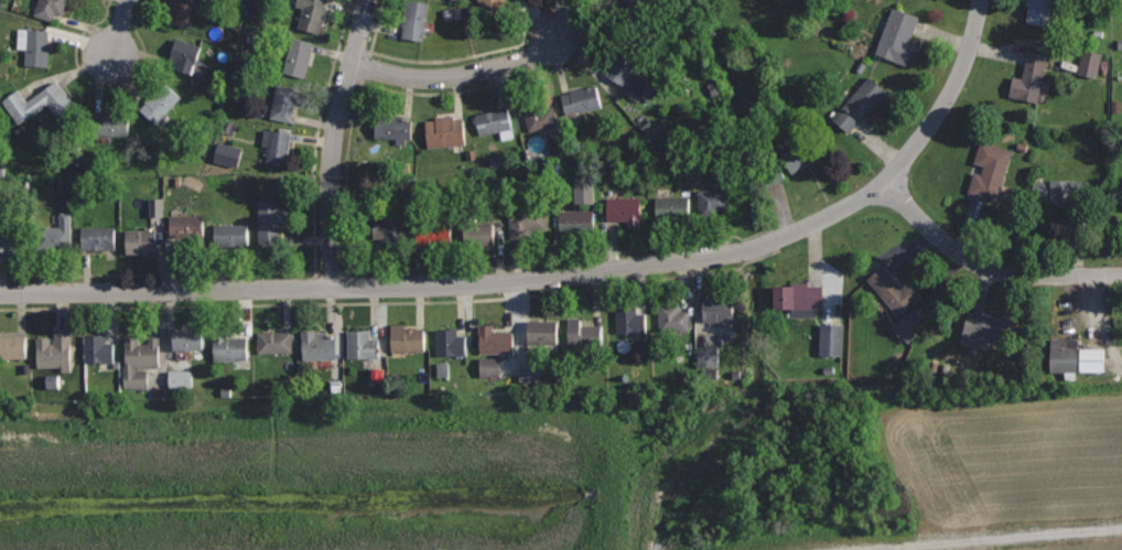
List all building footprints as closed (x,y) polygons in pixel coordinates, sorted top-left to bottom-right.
[(33,15),(52,21),(55,12),(62,14),(66,0),(38,0),(33,15)] [(165,21),(186,28),(195,0),(172,0),(165,21)] [(294,6),(302,8),(296,25),(320,32),(329,0),(296,0),(294,6)] [(429,3),(407,0),(401,36),(423,41),(429,3)] [(489,14),(496,10),(499,14),(517,1),(516,0),(479,0),(489,14)] [(636,30),(654,22),(644,0),(623,0),(636,30)] [(1024,3),(1028,4),(1026,22),(1049,25),(1053,3),(1064,6),(1064,0),(1024,0),(1024,3)] [(893,7),(875,53),(907,66),(915,44),(909,42),(919,17),(893,7)] [(50,30),(19,28),(17,47),(26,47),(24,64),(46,65),(50,30)] [(293,35),(283,71),(304,77),(315,41),(293,35)] [(176,36),(170,57),(176,60),(174,68),(193,75),(202,44),(176,36)] [(622,44),(604,73),(625,86),(643,58),(622,44)] [(1028,51),(1022,77),(1013,75),(1008,95),(1035,103),(1047,55),(1028,51)] [(1081,75),(1100,80),(1107,56),(1087,51),(1081,75)] [(631,96),(653,104),(661,84),(639,76),(631,96)] [(869,77),(833,120),(849,132),(859,119),(861,121),(886,91),(869,77)] [(57,78),(26,100),(18,88),(1,100),(18,123),(46,103),(61,122),(79,109),(57,78)] [(165,82),(139,108),(154,123),(181,96),(165,82)] [(269,117),(292,121),(299,88),(277,83),(269,117)] [(596,84),(569,90),(569,94),(561,95),(565,115),(602,107),(596,84)] [(537,101),(521,106),(528,132),(558,125),(552,104),(539,108),(537,101)] [(509,107),(474,115),(478,137),(514,129),(509,107)] [(101,111),(101,114),(95,114),(95,133),(127,133),(127,111),(101,111)] [(454,115),(435,116),(436,119),(425,120),(427,147),(466,144),(464,116),(455,117),(454,115)] [(413,119),(376,117),(375,136),(396,138),(396,144),(406,145),(406,138),(411,139),(413,119)] [(270,129),(265,162),(287,165),(291,132),(270,129)] [(810,137),(781,152),(791,172),(820,158),(810,137)] [(980,140),(973,162),(984,165),(981,174),(974,172),(969,192),(995,199),(1011,149),(980,140)] [(220,162),(242,170),(248,151),(225,144),(220,162)] [(579,204),(599,205),(599,180),(580,179),(579,204)] [(1089,180),(1033,181),(1033,204),(1089,204),(1089,180)] [(729,188),(699,190),(700,215),(720,214),(720,209),(730,208),(729,188)] [(689,195),(655,196),(655,219),(690,219),(689,195)] [(640,196),(608,196),(608,220),(628,219),(628,227),(641,226),(640,196)] [(280,198),(256,198),(257,244),(280,244),(280,225),(287,225),(287,209),(280,209),(280,198)] [(168,200),(154,200),(154,218),(168,218),(168,200)] [(547,212),(528,212),(527,204),(509,205),(510,237),(531,237),(531,229),(547,229),(547,212)] [(72,211),(60,212),(60,225),(37,225),(37,249),(73,249),(72,211)] [(594,211),(560,211),(560,233),(594,233),(594,211)] [(204,213),(170,215),(170,236),(188,236),(188,246),(205,246),(204,213)] [(408,217),(374,218),(374,237),(384,236),(384,246),(409,246),(408,217)] [(494,219),(460,220),(461,248),(495,247),(494,219)] [(451,222),(414,223),(416,244),(452,241),(451,222)] [(248,223),(214,224),(214,245),(248,245),(248,223)] [(0,225),(0,252),(25,252),(25,225),(0,225)] [(115,226),(82,225),(82,249),(115,249),(115,226)] [(157,228),(125,228),(125,251),(158,251),(157,228)] [(884,265),(867,278),(899,316),(923,296),(909,280),(903,287),(884,265)] [(809,282),(790,282),(790,285),(774,285),(774,308),(823,309),(823,285),(809,285),(809,282)] [(732,298),(704,298),(704,321),(732,321),(732,298)] [(645,301),(616,301),(616,332),(646,331),(645,301)] [(681,303),(657,303),(658,332),(690,332),(690,310),(681,311),(681,303)] [(917,330),(928,320),(920,309),(897,328),(911,345),(922,336),(917,330)] [(996,310),(994,317),(968,311),(962,331),(974,334),(972,346),(988,351),(991,338),(1008,344),(1016,316),(996,310)] [(582,317),(569,317),(569,348),(602,347),(602,324),(582,324),(582,317)] [(558,320),(528,319),(528,343),(558,344),(558,320)] [(404,322),(390,322),(390,352),(425,351),(425,328),(404,328),(404,322)] [(202,324),(173,325),(173,349),(203,348),(202,324)] [(494,325),(479,325),(481,353),(514,353),(513,331),(494,331),(494,325)] [(72,326),(54,327),(55,344),(48,344),(48,337),(36,337),(37,367),(61,366),(61,370),(73,370),(72,326)] [(848,326),(824,326),(824,358),(848,358),(848,326)] [(457,327),(435,328),(435,355),(466,354),(465,335),(458,335),(457,327)] [(315,328),(301,328),(302,360),(336,359),(335,336),(327,336),(326,331),(315,331),(315,328)] [(370,330),(347,328),(347,358),(379,358),(379,354),(386,354),(386,337),(370,337),(370,330)] [(292,330),(257,331),(258,353),(292,352),(292,330)] [(106,333),(83,334),(84,363),(114,362),(112,342),(106,343),(106,333)] [(247,336),(226,337),(226,333),(213,334),(213,359),(247,358),(247,336)] [(0,335),(0,358),(25,357),(25,334),(0,335)] [(138,337),(125,337),(126,365),(122,365),(123,387),(148,387),(148,369),(136,369),(136,367),(160,367),(159,336),(149,336),(149,344),(138,344),(138,337)] [(1075,348),(1075,339),(1045,338),(1045,371),(1103,372),(1103,348),(1075,348)] [(723,349),(703,349),(703,369),(724,369),(723,349)] [(505,378),(505,359),(483,360),(484,378),(505,378)] [(454,378),(454,365),(441,365),(441,378),(454,378)] [(544,365),(522,365),(522,385),(544,385),(544,365)] [(198,372),(173,372),(173,390),(198,389),(198,372)] [(49,389),(65,389),(65,377),(49,377),(49,389)]
